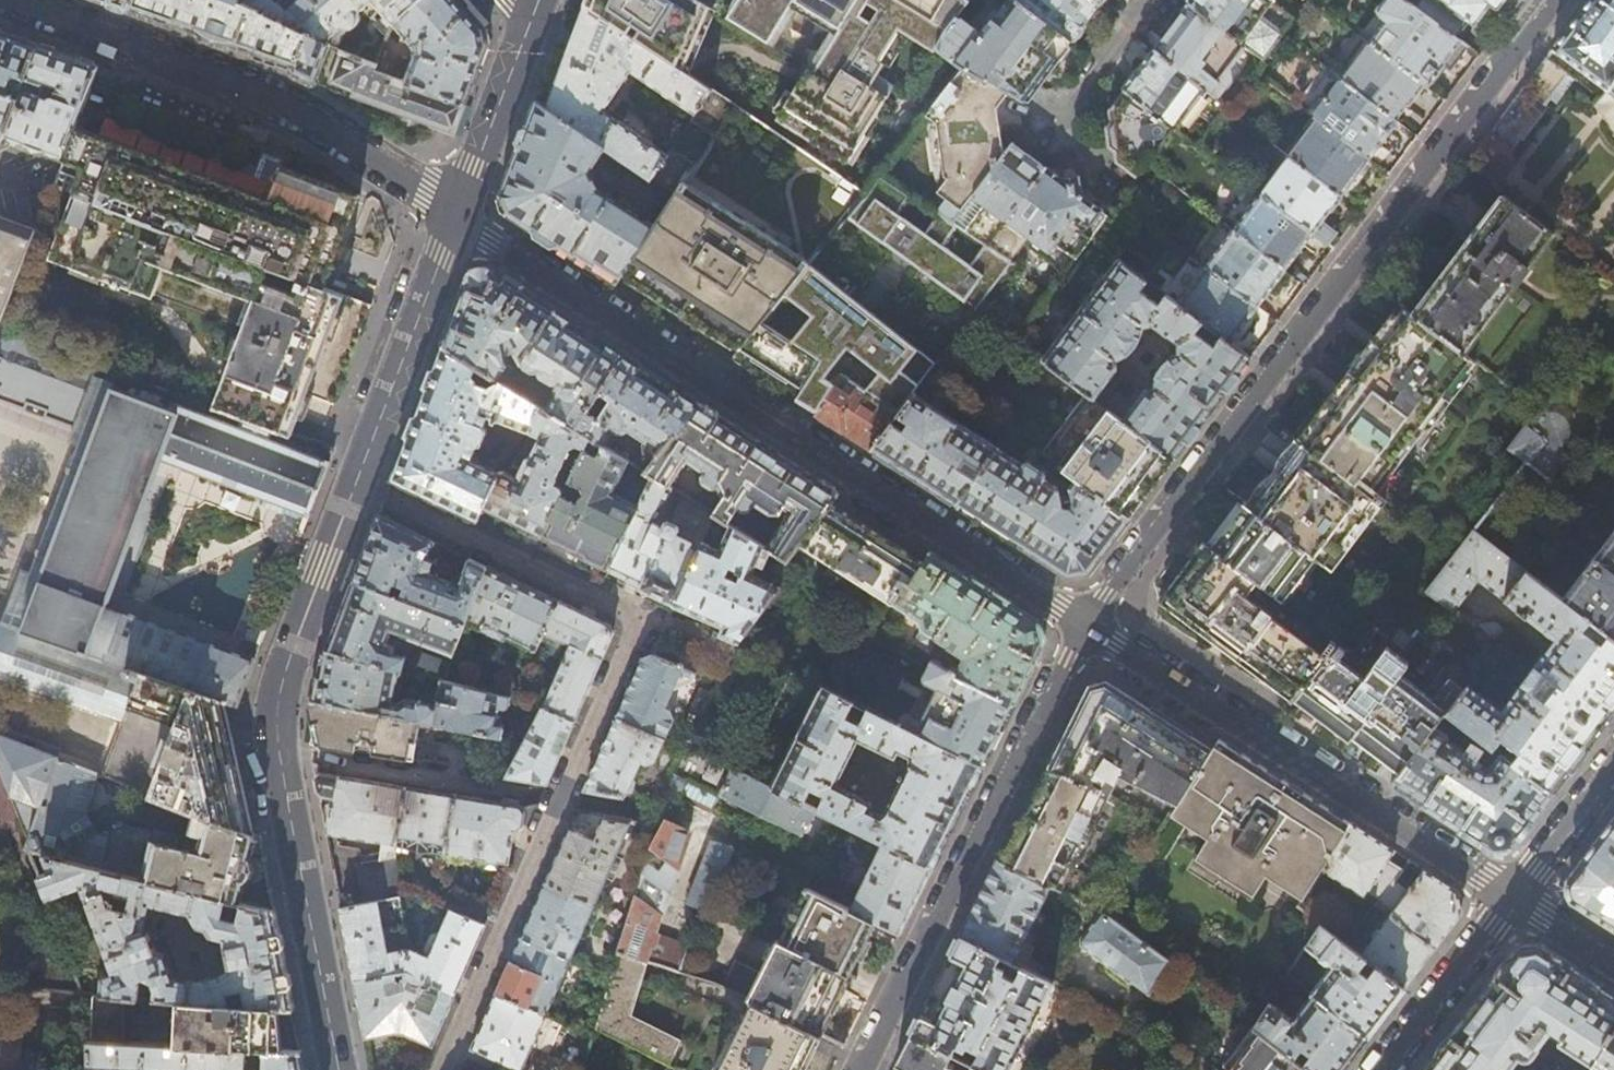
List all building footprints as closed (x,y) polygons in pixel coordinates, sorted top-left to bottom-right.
[(132,9),(135,0),(106,0),(132,9)] [(132,9),(235,46),(294,67),(292,71),(293,74),(294,75),(313,84),(330,44),(298,29),(284,23),(239,3),(239,0),(135,0),(132,9)] [(239,3),(284,23),(298,12),(307,21),(331,0),(239,0),(239,3)] [(307,21),(298,29),(330,44),(336,47),(346,28),(351,29),(354,28),(357,26),(359,23),(360,20),(359,17),(358,14),(372,1),(393,23),(419,0),(331,0),(307,21)] [(393,23),(415,46),(416,51),(409,58),(405,57),(402,67),(379,60),(377,65),(375,71),(464,104),(471,84),(479,64),(486,45),(485,36),(484,29),(458,0),(419,0),(393,23)] [(583,5),(732,106),(864,193),(880,173),(927,113),(931,108),(906,92),(910,85),(896,76),(934,21),(899,0),(585,0),(583,5)] [(934,21),(947,29),(953,21),(969,0),(899,0),(934,21)] [(953,21),(947,29),(933,50),(962,67),(1008,91),(1027,100),(1054,64),(1068,45),(1008,0),(1006,0),(981,35),(973,36),(953,21)] [(1068,45),(1084,22),(1098,5),(1092,0),(1008,0),(1068,45)] [(1271,1),(1270,0),(1192,0),(1189,4),(1243,45),(1263,60),(1282,35),(1258,17),(1271,1)] [(1457,38),(1407,0),(1387,0),(1379,11),(1387,21),(1370,43),(1424,84),(1426,86),(1444,63),(1447,64),(1446,66),(1448,67),(1447,68),(1448,70),(1451,66),(1466,45),(1457,38)] [(1521,0),(1407,0),(1457,38),(1471,20),(1475,24),(1492,3),(1496,7),(1500,8),(1505,2),(1514,9),(1521,0)] [(1606,89),(1613,79),(1613,0),(1588,0),(1578,14),(1552,48),(1598,83),(1593,84),(1589,90),(1599,98),(1606,89)] [(1227,67),(1243,45),(1189,4),(1175,23),(1155,50),(1215,97),(1230,78),(1230,69),(1227,67)] [(715,132),(732,106),(583,5),(560,67),(545,108),(605,150),(672,196),(680,184),(688,172),(601,113),(629,73),(715,132)] [(0,31),(0,79),(24,87),(27,77),(38,45),(0,31)] [(1370,43),(1342,80),(1395,120),(1406,104),(1409,106),(1412,101),(1424,84),(1370,43)] [(336,47),(330,44),(313,84),(328,89),(328,90),(350,96),(354,95),(403,115),(453,134),(455,127),(458,120),(464,104),(375,71),(377,65),(341,51),(342,50),(336,47)] [(65,55),(38,45),(27,77),(43,82),(48,81),(61,86),(57,96),(54,96),(52,98),(31,90),(20,96),(20,97),(6,138),(36,148),(64,159),(76,126),(98,66),(65,55)] [(1215,97),(1155,50),(1142,67),(1139,71),(1138,70),(1123,90),(1173,128),(1180,133),(1197,111),(1210,121),(1223,103),(1215,97)] [(1529,93),(1542,104),(1548,97),(1553,101),(1571,77),(1545,57),(1526,82),(1533,88),(1529,93)] [(1008,91),(962,67),(931,108),(927,113),(936,121),(942,173),(947,177),(937,190),(962,210),(972,197),(1004,155),(999,124),(997,107),(1008,91)] [(1606,89),(1613,95),(1613,79),(1606,89)] [(1382,136),(1395,120),(1342,80),(1330,96),(1328,95),(1325,98),(1321,95),(1308,112),(1311,116),(1318,120),(1367,157),(1382,136)] [(6,138),(20,97),(0,90),(0,135),(6,138)] [(1173,128),(1123,90),(1115,102),(1110,109),(1114,163),(1135,179),(1173,128)] [(1512,157),(1511,153),(1511,152),(1513,149),(1512,148),(1519,139),(1521,139),(1541,112),(1524,99),(1515,110),(1517,111),(1514,115),(1512,118),(1510,117),(1505,124),(1498,119),(1471,155),(1495,171),(1498,168),(1501,167),(1504,168),(1512,157)] [(589,173),(605,150),(545,108),(535,101),(520,140),(500,193),(507,214),(615,284),(628,264),(653,226),(598,192),(589,173)] [(1354,174),(1367,157),(1318,120),(1289,157),(1339,194),(1354,174)] [(269,200),(76,126),(64,159),(86,167),(76,196),(323,288),(332,265),(341,241),(358,195),(282,167),(269,200)] [(1010,146),(1004,155),(972,197),(982,206),(971,221),(959,214),(953,223),(987,246),(1043,172),(1026,159),(1010,146)] [(1340,195),(1339,194),(1289,157),(1261,194),(1313,233),(1326,243),(1335,232),(1320,220),(1328,210),(1329,211),(1340,195)] [(1043,172),(987,246),(1010,261),(1022,244),(1026,239),(1046,253),(1042,259),(1064,274),(1106,217),(1087,201),(1087,200),(1077,192),(1075,176),(1058,178),(1045,168),(1043,172)] [(680,184),(672,196),(653,226),(628,264),(686,300),(700,310),(694,319),(721,336),(727,327),(748,340),(761,324),(809,263),(680,184)] [(1260,193),(1232,232),(1285,270),(1299,251),(1313,233),(1261,194),(1260,193)] [(1435,285),(1413,314),(1463,352),(1553,233),(1503,195),(1477,229),(1435,285)] [(370,306),(323,288),(76,196),(54,260),(156,298),(157,294),(246,328),(217,405),(247,416),(271,425),(291,433),(299,413),(305,395),(333,404),(343,378),(358,338),(364,322),(370,306)] [(0,329),(2,324),(4,325),(38,230),(0,217),(0,330),(0,329)] [(1232,232),(1205,268),(1257,306),(1268,292),(1277,299),(1281,293),(1291,280),(1283,273),(1285,270),(1232,232)] [(1046,253),(1026,239),(1022,244),(1042,259),(1046,253)] [(1238,350),(1229,343),(1177,305),(1116,261),(1042,359),(1092,396),(1094,398),(1117,368),(1117,361),(1121,360),(1126,357),(1131,354),(1137,348),(1140,342),(1142,336),(1143,332),(1143,326),(1153,327),(1174,343),(1178,354),(1173,355),(1166,359),(1163,362),(1159,366),(1155,371),(1153,377),(1152,388),(1144,388),(1121,418),(1170,455),(1174,458),(1209,412),(1250,358),(1238,350)] [(1205,268),(1177,305),(1229,343),(1245,322),(1257,306),(1205,268)] [(458,305),(443,345),(481,369),(498,379),(507,366),(507,350),(510,350),(512,349),(513,347),(523,361),(555,310),(522,289),(490,269),(480,272),(469,275),(458,305)] [(1474,360),(1463,352),(1413,314),(1405,308),(1376,345),(1332,404),(1301,444),(1376,500),(1382,505),(1385,500),(1375,493),(1474,360)] [(591,334),(555,310),(523,361),(515,373),(520,376),(526,367),(535,372),(542,372),(543,375),(556,387),(556,395),(546,410),(570,424),(577,413),(584,416),(576,428),(591,438),(598,442),(607,427),(612,431),(617,433),(625,432),(630,430),(645,440),(632,463),(646,472),(700,404),(661,379),(591,334)] [(794,346),(761,324),(748,340),(732,360),(749,371),(758,359),(800,388),(818,362),(794,346)] [(70,395),(83,360),(0,329),(0,330),(0,368),(70,395)] [(481,369),(443,345),(418,411),(392,479),(478,519),(485,506),(503,475),(471,460),(475,449),(486,455),(491,436),(485,434),(486,431),(486,428),(485,426),(483,424),(487,414),(529,430),(537,404),(535,403),(522,394),(513,389),(506,385),(493,391),(478,385),(476,381),(481,369)] [(529,382),(520,376),(513,389),(522,394),(529,382)] [(871,449),(898,415),(876,401),(840,377),(816,414),(831,424),(860,442),(871,449)] [(530,381),(529,382),(522,394),(535,403),(544,390),(530,381)] [(114,388),(22,630),(120,665),(220,700),(237,705),(255,657),(123,610),(116,627),(101,621),(161,458),(309,514),(329,461),(266,438),(271,425),(247,416),(242,430),(172,403),(170,409),(114,388)] [(996,447),(914,394),(898,415),(871,449),(932,488),(956,504),(996,447)] [(1121,418),(1094,398),(1092,396),(1058,443),(1073,454),(1061,469),(1075,479),(1124,516),(1151,480),(1170,455),(1121,418)] [(546,410),(537,404),(529,430),(540,435),(519,479),(505,472),(503,475),(485,506),(542,533),(563,493),(565,488),(555,483),(558,476),(563,478),(566,471),(562,469),(564,464),(563,464),(569,452),(576,447),(585,451),(586,448),(591,438),(576,428),(570,424),(546,410)] [(727,421),(700,404),(646,472),(653,476),(672,488),(686,464),(703,474),(702,477),(703,483),(714,490),(719,488),(723,499),(714,514),(730,524),(738,509),(743,512),(750,510),(753,505),(770,514),(780,514),(783,508),(789,511),(768,547),(788,559),(830,503),(838,492),(795,464),(727,421)] [(1541,432),(1541,429),(1542,426),(1543,423),(1548,414),(1538,407),(1509,446),(1528,461),(1551,479),(1570,452),(1560,444),(1557,446),(1553,446),(1549,445),(1546,444),(1542,439),(1541,432)] [(1325,564),(1376,500),(1301,444),(1289,436),(1284,442),(1297,452),(1289,462),(1252,509),(1317,558),(1325,564)] [(586,448),(585,451),(570,479),(584,486),(585,492),(582,497),(581,501),(563,493),(542,533),(608,565),(624,532),(635,512),(638,505),(614,493),(629,461),(601,444),(597,454),(586,448)] [(1022,464),(996,447),(956,504),(1018,543),(1067,575),(1088,572),(1104,551),(1128,519),(1124,516),(1075,479),(1069,486),(1072,501),(1071,504),(1068,507),(1064,506),(1063,505),(1062,504),(1058,489),(1057,487),(1055,484),(1044,477),(1045,475),(1045,473),(1044,470),(1029,461),(1027,460),(1024,461),(1022,464)] [(657,517),(672,488),(653,476),(638,505),(635,512),(640,515),(637,523),(642,526),(636,538),(624,532),(608,565),(606,567),(641,583),(640,585),(674,601),(702,542),(675,527),(675,528),(657,517)] [(871,530),(830,503),(788,559),(830,586),(848,575),(890,601),(904,579),(910,583),(923,563),(871,530)] [(1228,525),(1211,547),(1283,601),(1317,558),(1252,509),(1244,503),(1228,525)] [(366,548),(354,581),(464,622),(486,566),(469,558),(459,584),(431,573),(436,557),(429,554),(434,541),(379,515),(366,548)] [(702,542),(674,601),(724,624),(718,637),(713,635),(709,644),(714,647),(710,655),(728,662),(737,643),(780,587),(751,570),(765,546),(731,525),(717,549),(703,541),(702,542)] [(1562,597),(1473,529),(1426,591),(1454,612),(1478,580),(1554,638),(1500,708),(1467,683),(1446,712),(1494,748),(1501,737),(1516,749),(1518,752),(1511,761),(1552,793),(1577,759),(1613,710),(1613,638),(1562,597)] [(1562,597),(1613,638),(1613,529),(1562,597)] [(1338,642),(1283,601),(1211,547),(1209,546),(1185,578),(1167,602),(1237,655),(1295,699),(1338,642)] [(988,590),(931,552),(923,563),(910,583),(904,579),(890,601),(919,619),(922,631),(915,640),(915,643),(928,651),(931,650),(938,638),(964,655),(956,670),(952,668),(950,672),(1015,704),(1032,670),(1044,645),(1039,623),(988,590)] [(558,600),(486,566),(464,622),(502,639),(504,634),(535,649),(540,637),(558,600)] [(464,622),(354,581),(345,604),(336,627),(327,650),(398,668),(401,669),(403,662),(391,657),(396,641),(390,638),(392,629),(399,632),(401,634),(452,654),(464,622)] [(609,624),(558,600),(540,637),(556,644),(558,640),(568,645),(568,644),(601,658),(612,633),(609,624)] [(1498,643),(1506,650),(1516,638),(1494,622),(1479,624),(1475,620),(1471,625),(1497,645),(1498,643)] [(1,623),(0,627),(0,676),(124,720),(124,719),(104,712),(120,665),(22,630),(1,623)] [(1370,666),(1338,642),(1295,699),(1293,701),(1319,722),(1347,743),(1352,738),(1400,673),(1409,662),(1386,644),(1370,666)] [(574,722),(601,658),(568,644),(568,645),(549,690),(545,688),(537,706),(542,707),(574,722)] [(398,668),(327,650),(322,664),(317,677),(314,688),(312,700),(419,717),(501,735),(503,728),(501,723),(497,722),(501,706),(506,707),(510,704),(511,696),(441,679),(434,707),(430,706),(429,701),(403,697),(398,701),(391,700),(398,668)] [(645,655),(618,717),(665,741),(674,721),(674,719),(672,710),(666,707),(675,687),(679,688),(684,676),(680,674),(683,667),(654,653),(645,655)] [(1015,704),(950,672),(930,662),(923,676),(923,679),(925,682),(927,684),(909,715),(904,715),(902,717),(898,723),(983,766),(998,738),(1015,704)] [(1423,691),(1400,673),(1352,738),(1353,738),(1377,757),(1399,774),(1435,727),(1446,712),(1467,683),(1469,683),(1443,664),(1423,691)] [(104,712),(124,719),(124,720),(104,776),(197,812),(250,833),(242,800),(235,766),(227,733),(220,700),(120,665),(104,712)] [(414,679),(424,681),(425,675),(415,672),(414,679)] [(898,723),(823,686),(771,786),(816,808),(884,842),(933,866),(959,815),(983,766),(898,723)] [(1069,727),(1049,767),(1107,795),(1120,770),(1177,799),(1210,748),(1182,730),(1144,706),(1118,689),(1083,699),(1069,727)] [(419,717),(312,700),(311,715),(310,730),(309,745),(413,761),(419,717)] [(547,783),(574,722),(542,707),(507,777),(547,783)] [(665,741),(618,717),(587,789),(633,796),(638,777),(635,776),(641,763),(647,766),(656,762),(665,741)] [(1445,733),(1435,727),(1399,774),(1391,784),(1432,810),(1491,848),(1512,844),(1529,823),(1552,793),(1511,761),(1501,753),(1494,762),(1483,753),(1478,760),(1447,739),(1447,736),(1445,733)] [(29,840),(58,758),(58,756),(0,733),(0,765),(29,840)] [(1293,785),(1218,737),(1210,748),(1177,799),(1171,810),(1209,836),(1198,852),(1211,861),(1206,867),(1237,889),(1242,883),(1255,892),(1266,876),(1303,901),(1322,870),(1352,824),(1293,785)] [(722,794),(735,769),(686,744),(665,787),(678,796),(678,795),(713,813),(722,794)] [(156,830),(127,824),(108,836),(98,834),(86,816),(98,773),(58,758),(29,840),(26,849),(46,854),(184,889),(186,878),(208,883),(206,894),(274,911),(270,887),(265,865),(260,837),(250,833),(197,812),(191,833),(190,834),(182,836),(157,829),(156,830)] [(1107,795),(1049,767),(1035,796),(1002,861),(1051,885),(1060,889),(1107,795)] [(735,768),(735,769),(722,794),(768,816),(758,836),(793,854),(816,808),(771,786),(735,768)] [(396,843),(405,787),(319,774),(315,778),(317,791),(325,797),(333,798),(330,825),(329,832),(382,841),(378,859),(361,862),(369,903),(400,898),(396,843)] [(453,795),(405,787),(396,843),(442,850),(453,795)] [(520,806),(453,795),(442,850),(508,861),(513,827),(516,828),(521,824),(523,810),(520,806)] [(570,827),(546,883),(596,905),(601,907),(626,852),(621,850),(635,820),(607,815),(597,839),(570,827)] [(1613,928),(1613,818),(1579,864),(1568,879),(1571,901),(1606,923),(1613,928)] [(618,953),(645,961),(679,972),(688,949),(653,936),(687,831),(665,821),(649,853),(618,953)] [(1387,860),(1394,850),(1371,836),(1352,824),(1322,870),(1363,897),(1367,891),(1379,900),(1393,882),(1402,870),(1387,860)] [(915,903),(933,866),(884,842),(869,871),(858,865),(850,883),(861,889),(851,908),(875,920),(900,933),(915,903)] [(686,904),(704,912),(734,848),(713,845),(686,904)] [(289,990),(285,970),(282,950),(278,930),(274,911),(206,894),(184,889),(46,854),(52,872),(37,877),(46,901),(82,887),(112,972),(101,976),(100,993),(141,997),(143,978),(148,975),(155,979),(159,988),(158,998),(290,1009),(293,1009),(289,990)] [(1051,885),(1002,861),(997,858),(978,898),(959,935),(1000,955),(1017,964),(1027,944),(1022,942),(1051,885)] [(1461,912),(1457,891),(1438,878),(1424,870),(1406,891),(1393,882),(1379,900),(1375,905),(1389,915),(1434,948),(1450,927),(1461,912)] [(596,905),(546,883),(522,936),(572,959),(575,953),(581,956),(584,948),(578,945),(596,905)] [(872,927),(875,920),(851,908),(809,887),(783,941),(848,974),(854,962),(863,946),(872,927)] [(410,948),(400,898),(369,903),(340,909),(345,935),(354,981),(406,971),(410,948)] [(410,948),(406,971),(455,993),(484,925),(449,909),(438,932),(431,933),(422,953),(410,948)] [(1082,946),(1148,995),(1169,960),(1106,912),(1103,910),(1081,939),(1082,946)] [(1419,968),(1434,948),(1389,915),(1378,930),(1376,928),(1370,936),(1372,937),(1359,954),(1404,987),(1419,968)] [(1385,1012),(1404,987),(1359,954),(1319,925),(1305,947),(1331,966),(1311,994),(1313,996),(1367,1036),(1385,1012)] [(959,935),(949,954),(964,963),(936,1021),(920,1014),(911,1033),(952,1053),(956,1045),(965,1049),(967,1044),(979,1050),(973,1064),(986,1069),(1007,1069),(1050,979),(1020,965),(1014,979),(1002,972),(1004,968),(996,964),(1000,955),(959,935)] [(572,959),(522,936),(498,992),(547,1014),(555,1018),(561,1003),(554,1000),(572,959)] [(848,974),(783,941),(777,938),(762,970),(736,956),(722,985),(754,1000),(819,1033),(836,1001),(848,974)] [(1613,1028),(1613,992),(1584,972),(1539,943),(1516,947),(1473,1004),(1423,1069),(1508,1069),(1517,1058),(1521,1060),(1524,1061),(1529,1059),(1530,1058),(1536,1050),(1535,1047),(1532,1044),(1539,1033),(1590,1066),(1613,1028)] [(629,1016),(645,961),(618,953),(594,1029),(669,1065),(680,1043),(629,1016)] [(455,993),(406,971),(354,981),(360,1016),(365,1038),(395,1032),(405,1033),(432,1045),(455,993)] [(547,1014),(498,992),(473,1047),(523,1069),(547,1014)] [(158,998),(141,997),(100,993),(93,993),(91,1040),(124,1041),(125,1020),(176,1023),(174,1044),(236,1048),(253,1048),(299,1051),(294,1029),(292,1017),(290,1009),(158,998)] [(1260,1031),(1311,1069),(1341,1069),(1348,1060),(1367,1036),(1313,996),(1294,1021),(1270,1003),(1255,1027),(1260,1031)] [(819,1033),(754,1000),(719,1069),(800,1069),(801,1069),(803,1069),(822,1069),(824,1068),(825,1064),(825,1061),(823,1057),(819,1054),(811,1049),(819,1033)] [(1590,1066),(1597,1069),(1613,1069),(1613,1028),(1590,1066)] [(1260,1031),(1230,1069),(1311,1069),(1260,1031)] [(839,1043),(819,1033),(811,1049),(819,1054),(823,1057),(825,1061),(825,1064),(824,1068),(822,1069),(826,1069),(839,1043)] [(973,1064),(952,1053),(911,1033),(899,1056),(895,1065),(895,1069),(986,1069),(973,1064)] [(20,1036),(0,1035),(0,1069),(21,1069),(20,1036)] [(124,1041),(91,1040),(88,1040),(89,1069),(304,1069),(304,1066),(301,1051),(299,1051),(253,1048),(253,1068),(236,1068),(236,1048),(174,1044),(124,1041)]
